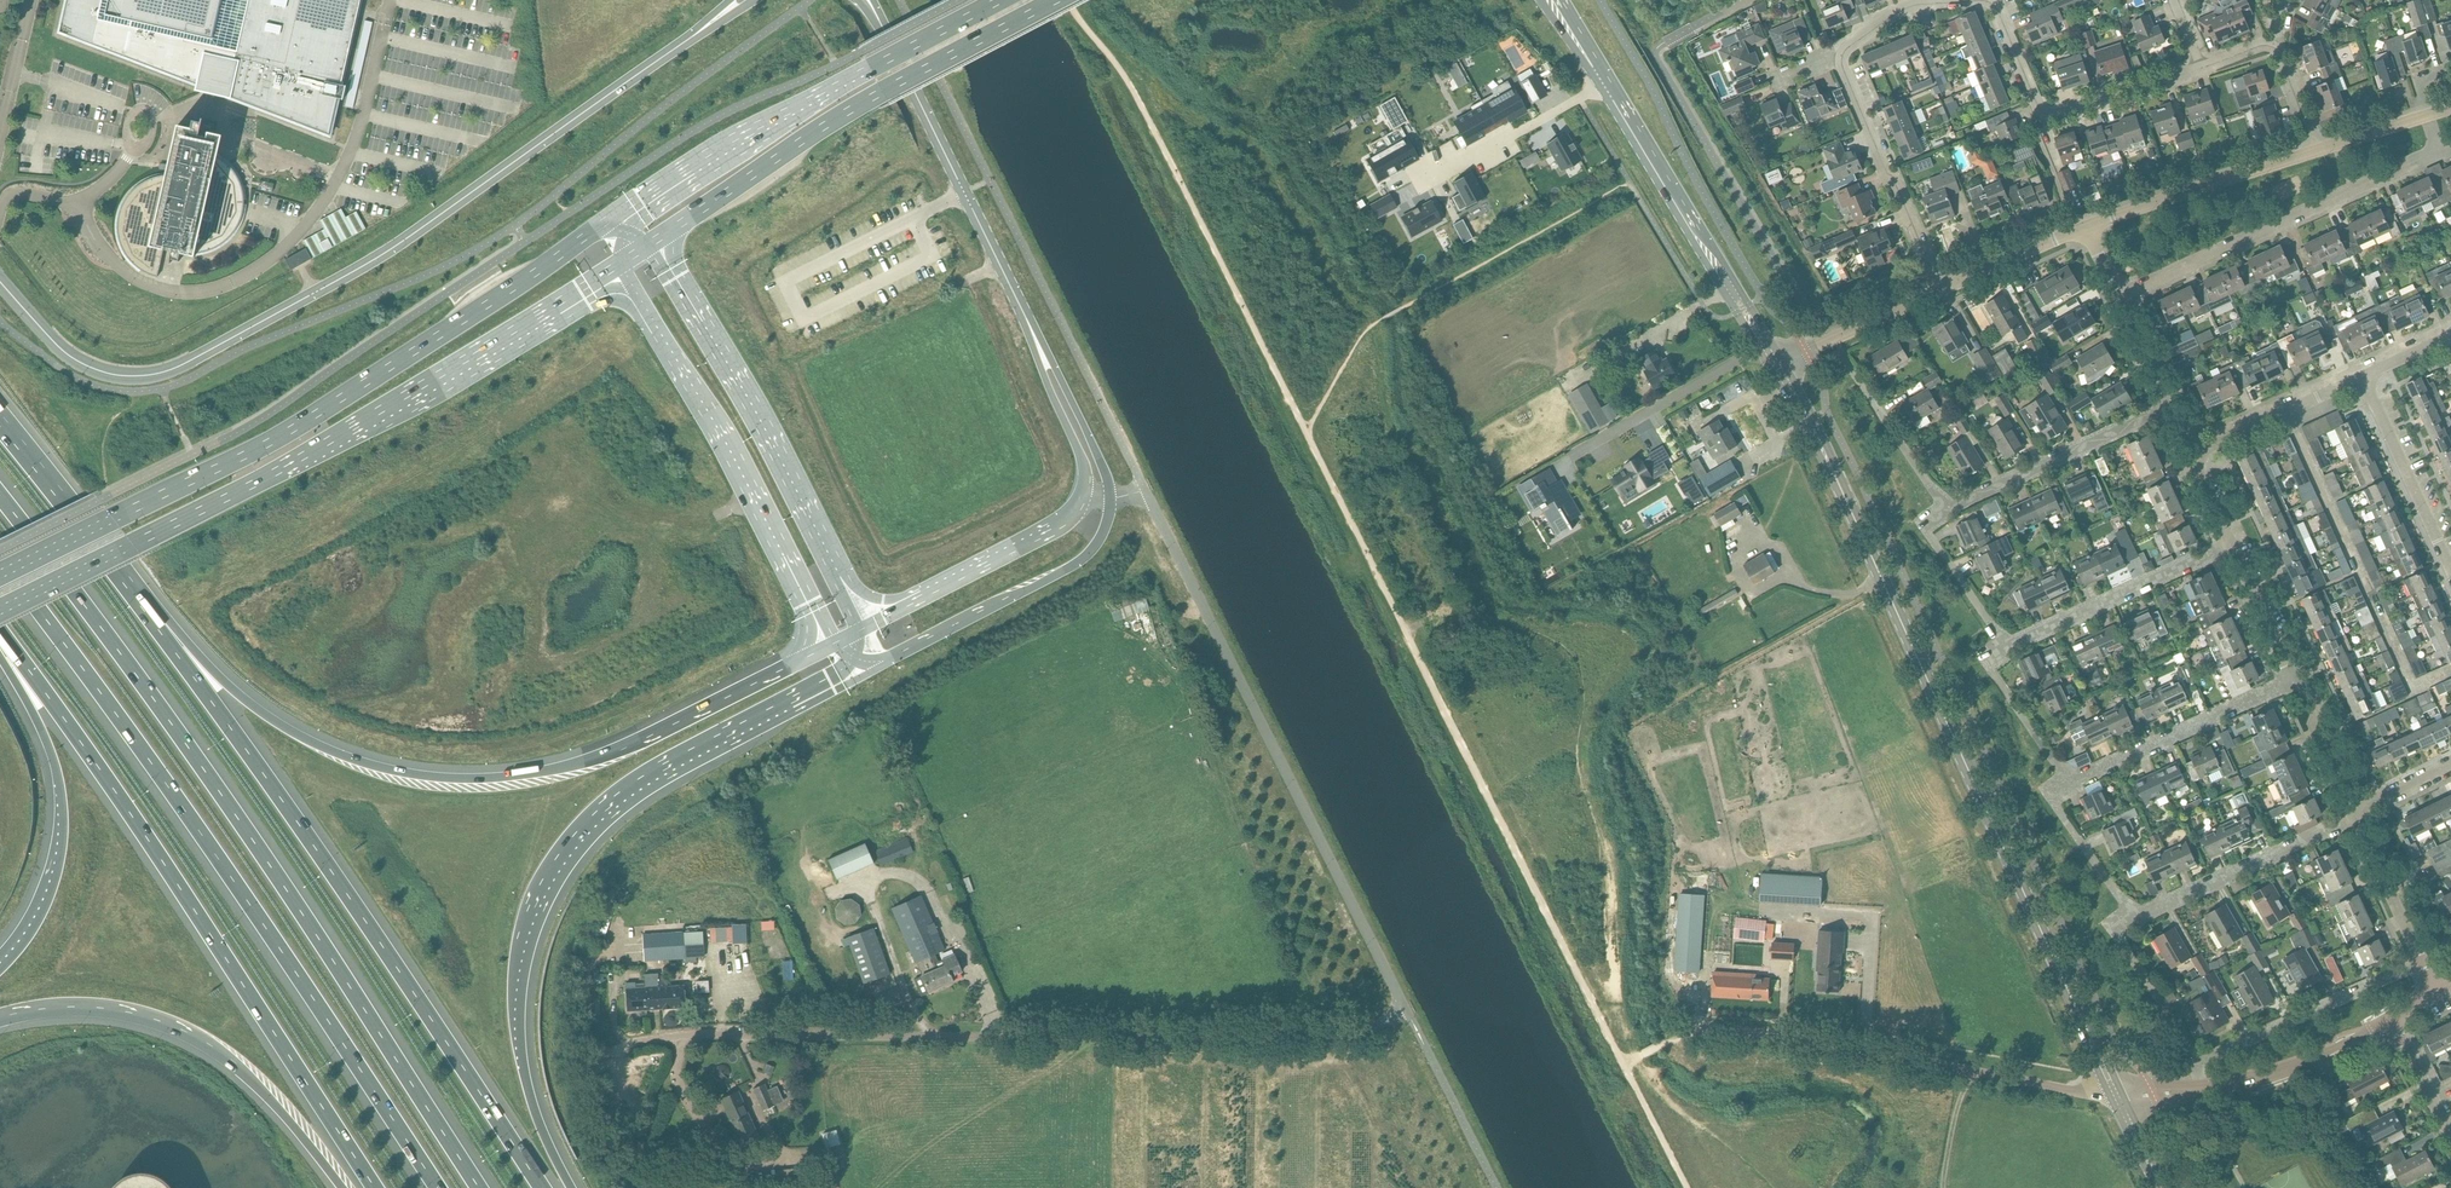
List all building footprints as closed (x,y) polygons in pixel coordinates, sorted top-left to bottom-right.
[(60,32),(197,84),(202,86),(203,83),(210,84),(209,89),(210,89),(211,85),(212,85),(211,92),(220,94),(222,87),(228,88),(226,96),(330,135),(338,99),(343,100),(346,86),(341,85),(360,0),(67,0),(60,32)] [(1825,18),(1823,19),(1827,29),(1848,20),(1845,12),(1854,7),(1851,0),(1828,0),(1831,6),(1822,10),(1825,18)] [(2220,4),(2222,8),(2223,11),(2225,15),(2233,33),(2234,37),(2249,30),(2243,14),(2252,11),(2247,0),(2230,0),(2220,4)] [(2321,0),(2306,0),(2303,5),(2314,12),(2311,18),(2325,26),(2329,20),(2322,16),(2328,4),(2321,0)] [(2328,4),(2336,9),(2340,2),(2340,0),(2321,0),(2328,4)] [(2407,3),(2415,27),(2427,24),(2420,2),(2419,0),(2417,0),(2407,3)] [(2427,24),(2437,20),(2430,0),(2425,0),(2420,2),(2427,24)] [(2060,13),(2056,4),(2037,12),(2040,20),(2026,26),(2034,44),(2058,34),(2054,24),(2063,21),(2060,13)] [(2219,43),(2234,37),(2233,33),(2232,33),(2225,15),(2223,11),(2222,8),(2217,6),(2214,13),(2198,20),(2205,37),(2215,33),(2219,43)] [(1972,13),(1971,13),(1957,19),(1962,32),(1980,24),(1976,15),(1972,13)] [(2149,16),(2133,22),(2139,35),(2136,36),(2143,51),(2165,42),(2159,26),(2154,28),(2149,16)] [(1787,49),(1789,54),(1800,50),(1799,48),(1805,46),(1803,43),(1811,39),(1802,18),(1769,31),(1779,53),(1787,49)] [(2325,26),(2311,18),(2307,25),(2321,33),(2325,26)] [(2443,25),(2442,23),(2436,25),(2439,35),(2445,34),(2449,49),(2450,48),(2450,22),(2443,25)] [(1726,48),(1719,50),(1724,62),(1727,60),(1728,61),(1731,60),(1738,78),(1753,72),(1752,67),(1760,64),(1757,57),(1755,52),(1750,55),(1747,47),(1765,39),(1759,24),(1744,30),(1737,33),(1740,42),(1726,48)] [(1986,36),(1980,24),(1962,32),(1967,44),(1986,36)] [(2080,34),(2084,48),(2096,44),(2091,30),(2080,34)] [(1913,35),(1900,40),(1908,58),(1921,53),(1913,35)] [(2427,59),(2420,36),(2405,41),(2402,35),(2394,38),(2398,53),(2405,51),(2409,65),(2411,64),(2412,67),(2421,64),(2420,61),(2427,59)] [(1986,36),(1967,44),(1973,57),(1991,49),(1986,36)] [(2385,40),(2390,58),(2375,63),(2384,88),(2391,86),(2391,83),(2399,80),(2395,68),(2403,66),(2398,53),(2394,38),(2385,40)] [(1900,40),(1887,45),(1895,64),(1908,58),(1900,40)] [(2304,60),(2324,53),(2319,40),(2300,48),(2304,60)] [(2129,69),(2120,44),(2095,52),(2102,75),(2119,70),(2120,72),(2129,69)] [(1887,45),(1874,51),(1882,69),(1895,64),(1887,45)] [(1997,63),(1991,49),(1973,57),(1978,70),(1993,64),(1997,63)] [(2331,50),(2324,53),(2304,60),(2309,73),(2321,68),(2324,75),(2340,69),(2337,62),(2336,63),(2331,50)] [(1874,51),(1866,54),(1862,56),(1863,60),(1869,75),(1882,69),(1874,51)] [(2081,54),(2054,63),(2061,85),(2063,90),(2078,85),(2090,81),(2083,61),(2081,55),(2081,54)] [(1545,72),(1552,68),(1547,62),(1541,65),(1545,72)] [(1450,74),(1460,69),(1456,63),(1447,68),(1450,74)] [(1975,71),(1980,84),(1998,76),(1993,64),(1978,70),(1975,71)] [(2315,87),(2319,99),(2339,92),(2334,80),(2342,77),(2340,69),(2324,75),(2327,82),(2315,87)] [(2236,79),(2240,90),(2234,92),(2240,108),(2257,103),(2254,95),(2270,90),(2263,70),(2243,77),(2236,79)] [(1535,76),(1521,83),(1532,103),(1546,95),(1535,76)] [(1980,84),(1986,97),(2004,89),(1998,76),(1980,84)] [(1753,87),(1750,79),(1734,86),(1738,94),(1753,87)] [(1493,94),(1481,101),(1493,122),(1505,115),(1509,121),(1526,112),(1513,89),(1511,89),(1508,83),(1492,92),(1493,94)] [(1937,94),(1941,92),(1946,90),(1943,83),(1938,85),(1934,87),(1937,94)] [(1818,107),(1822,116),(1839,109),(1832,91),(1823,95),(1820,94),(1816,85),(1798,92),(1806,110),(1815,106),(1818,107)] [(2004,89),(1986,97),(1991,110),(2009,102),(2004,89)] [(2204,112),(2205,116),(2215,113),(2207,89),(2184,96),(2191,116),(2204,112)] [(2344,104),(2339,92),(2319,99),(2324,112),(2336,108),(2339,115),(2355,109),(2352,101),(2344,104)] [(1394,97),(1381,105),(1394,129),(1400,126),(1408,121),(1394,97)] [(1727,116),(1746,107),(1742,98),(1722,106),(1727,116)] [(1768,105),(1762,107),(1771,128),(1781,123),(1784,130),(1800,123),(1792,103),(1780,107),(1777,99),(1767,103),(1768,105)] [(1473,111),(1454,121),(1467,145),(1484,135),(1480,129),(1493,122),(1481,101),(1470,107),(1473,111)] [(1907,114),(1902,101),(1897,103),(1884,109),(1889,121),(1907,114)] [(1947,105),(1950,112),(1955,110),(1951,102),(1947,105)] [(2178,126),(2171,103),(2160,107),(2161,109),(2152,112),(2158,132),(2168,129),(2170,136),(2180,132),(2178,126)] [(2274,116),(2278,114),(2274,105),(2253,112),(2262,140),(2280,134),(2274,116)] [(63,123),(63,112),(52,111),(51,122),(63,123)] [(1998,130),(2004,144),(2023,136),(2015,118),(2011,120),(2008,112),(1986,121),(1991,133),(1998,130)] [(1889,121),(1894,134),(1913,127),(1907,114),(1889,121)] [(2112,125),(2120,150),(2130,147),(2129,144),(2144,140),(2135,115),(2120,120),(2121,122),(2112,125)] [(118,224),(118,228),(118,233),(119,237),(120,242),(121,246),(123,250),(125,253),(126,256),(128,258),(131,261),(134,264),(137,267),(141,270),(145,272),(149,274),(153,276),(157,277),(166,241),(174,242),(169,263),(170,263),(171,259),(179,261),(181,254),(195,257),(195,253),(200,253),(204,252),(208,251),(213,249),(217,247),(220,245),(224,243),(227,240),(230,237),(233,233),(236,230),(238,226),(240,221),(242,217),(243,213),(244,208),(244,204),(244,199),(243,194),(243,190),(241,185),(240,181),(238,177),(235,173),(233,169),(230,166),(226,163),(223,160),(219,157),(215,155),(218,140),(220,135),(208,132),(207,137),(200,136),(203,119),(202,119),(201,123),(193,121),(191,128),(177,125),(173,144),(176,144),(174,154),(173,154),(172,154),(171,154),(171,155),(170,156),(170,157),(170,158),(171,158),(171,159),(172,160),(169,175),(164,175),(160,176),(155,177),(151,178),(146,180),(142,182),(138,185),(135,188),(131,191),(128,195),(126,198),(123,202),(122,206),(120,211),(119,215),(118,219),(118,224)] [(1333,132),(1336,137),(1349,130),(1346,124),(1333,132)] [(2120,150),(2112,125),(2102,128),(2101,126),(2086,131),(2094,156),(2109,151),(2110,153),(2120,150)] [(1900,147),(1918,139),(1913,127),(1894,134),(1900,147)] [(2074,132),(2055,139),(2064,165),(2073,162),(2083,158),(2081,152),(2081,151),(2077,142),(2074,132)] [(2180,150),(2194,145),(2190,133),(2176,138),(2180,150)] [(1566,134),(1548,145),(1562,170),(1580,160),(1566,134)] [(1375,155),(1366,160),(1378,181),(1389,175),(1389,176),(1390,175),(1396,172),(1397,172),(1396,171),(1403,167),(1418,159),(1406,138),(1375,155)] [(1905,160),(1909,158),(1923,152),(1918,139),(1900,147),(1905,160)] [(1943,140),(1932,145),(1934,150),(1945,146),(1943,140)] [(2019,163),(2036,156),(2030,142),(2023,144),(2024,147),(2013,151),(2019,163)] [(1853,173),(1862,169),(1854,150),(1845,154),(1840,143),(1824,149),(1829,161),(1828,161),(1835,178),(1822,184),(1825,193),(1825,194),(1858,180),(1857,179),(1856,180),(1853,173)] [(1535,152),(1520,161),(1524,168),(1539,159),(1535,152)] [(1998,174),(1991,159),(1975,152),(1971,162),(1983,167),(1988,178),(1998,174)] [(1916,172),(1935,165),(1932,157),(1913,163),(1916,172)] [(2442,172),(2444,176),(2437,179),(2447,202),(2450,200),(2450,167),(2442,172)] [(2057,174),(2064,192),(2075,187),(2068,169),(2057,174)] [(1780,170),(1767,176),(1772,187),(1785,182),(1780,170)] [(1935,193),(1924,197),(1933,224),(1947,219),(1955,217),(1953,210),(1948,197),(1961,192),(1958,186),(1953,171),(1929,179),(1929,180),(1930,180),(1935,193)] [(1459,194),(1452,198),(1459,211),(1467,207),(1466,206),(1485,196),(1472,173),(1454,183),(1459,194)] [(2031,186),(2019,191),(2017,185),(2007,189),(2014,206),(2023,202),(2026,209),(2036,205),(2037,207),(2050,202),(2039,175),(2029,179),(2031,186)] [(2132,186),(2129,176),(2121,179),(2125,189),(2132,186)] [(2447,202),(2437,179),(2431,182),(2429,178),(2412,185),(2421,205),(2430,201),(2434,208),(2447,202)] [(1969,190),(1973,200),(1972,201),(1981,220),(2003,211),(2000,203),(2009,199),(2001,182),(1985,189),(1983,190),(1981,185),(1969,190)] [(2113,193),(2110,183),(2099,187),(2100,190),(2102,195),(2103,197),(2113,193)] [(1849,205),(1856,222),(1876,213),(1868,195),(1872,194),(1871,190),(1862,194),(1858,184),(1837,193),(1843,208),(1849,205)] [(2415,208),(2421,205),(2412,185),(2397,192),(2399,197),(2392,200),(2402,221),(2418,214),(2415,208)] [(2083,206),(2075,187),(2064,192),(2072,210),(2083,206)] [(2087,205),(2102,199),(2099,192),(2084,197),(2087,205)] [(1389,195),(1371,205),(1378,217),(1396,207),(1389,195)] [(1412,211),(1402,217),(1412,236),(1441,220),(1431,201),(1418,209),(1417,207),(1416,208),(1417,209),(1413,211),(1412,210),(1412,211)] [(313,258),(366,229),(357,212),(346,218),(342,209),(320,221),(325,229),(304,241),(313,258)] [(2381,210),(2364,218),(2374,237),(2389,230),(2393,238),(2402,234),(2396,221),(2394,221),(2390,212),(2383,215),(2381,210)] [(2359,244),(2374,237),(2364,218),(2349,225),(2351,229),(2344,233),(2355,254),(2362,251),(2359,244)] [(1472,238),(1462,220),(1454,225),(1463,243),(1472,238)] [(1858,239),(1864,253),(1862,253),(1866,262),(1868,261),(1871,269),(1885,264),(1880,254),(1893,248),(1891,245),(1892,243),(1890,239),(1888,238),(1884,229),(1870,235),(1870,234),(1858,239)] [(1852,231),(1834,238),(1838,248),(1856,240),(1852,231)] [(2336,231),(2320,239),(2329,258),(2344,251),(2347,258),(2355,254),(2344,233),(2338,235),(2336,231)] [(2415,234),(2407,238),(2410,246),(2419,242),(2415,234)] [(1810,237),(1803,241),(1807,249),(1814,245),(1810,237)] [(2321,262),(2329,258),(2320,239),(2305,245),(2307,250),(2300,253),(2310,275),(2324,269),(2321,262)] [(1812,260),(1827,254),(1822,242),(1805,250),(1812,260)] [(2280,246),(2264,254),(2273,273),(2277,280),(2300,270),(2289,247),(2283,250),(2280,246)] [(291,270),(312,259),(306,248),(286,259),(291,270)] [(2265,277),(2273,273),(2264,254),(2249,260),(2251,265),(2244,268),(2254,290),(2268,284),(2265,277)] [(2450,295),(2450,270),(2448,263),(2426,274),(2436,296),(2443,293),(2445,297),(2450,295)] [(2236,266),(2219,274),(2228,294),(2238,289),(2241,296),(2254,290),(2244,268),(2238,271),(2236,266)] [(2036,285),(2047,303),(2078,285),(2068,267),(2036,285)] [(2216,299),(2228,294),(2219,274),(2204,281),(2206,285),(2198,289),(2209,312),(2220,307),(2216,299)] [(2348,286),(2343,288),(2347,297),(2352,295),(2348,286)] [(2401,296),(2404,304),(2413,323),(2429,316),(2427,311),(2434,308),(2423,286),(2401,296)] [(2195,318),(2209,312),(2198,289),(2193,291),(2191,287),(2174,295),(2183,314),(2191,311),(2195,318)] [(2311,287),(2304,290),(2307,295),(2309,294),(2313,292),(2311,287)] [(2322,289),(2315,292),(2317,298),(2325,295),(2322,289)] [(2025,294),(2018,298),(2022,306),(2031,324),(2040,319),(2025,294)] [(2021,326),(2003,295),(1985,305),(2003,335),(2012,330),(2013,331),(2021,326)] [(2160,325),(2183,314),(2174,295),(2159,302),(2164,311),(2156,315),(2160,325)] [(2393,309),(2389,301),(2378,306),(2389,329),(2395,326),(2397,330),(2413,323),(2404,304),(2393,309)] [(2270,302),(2263,305),(2266,313),(2273,310),(2270,302)] [(2085,305),(2054,323),(2065,341),(2095,323),(2090,315),(2091,314),(2090,312),(2089,312),(2085,305)] [(2378,306),(2356,317),(2360,324),(2368,343),(2369,346),(2377,342),(2376,340),(2384,336),(2382,332),(2389,329),(2378,306)] [(2276,310),(2268,314),(2270,320),(2278,316),(2276,310)] [(2050,325),(2045,316),(2040,319),(2031,324),(2030,325),(2036,334),(2050,325)] [(1953,317),(1933,329),(1948,353),(1968,342),(1953,317)] [(2333,343),(2326,328),(2324,329),(2323,326),(2322,326),(2320,322),(2315,320),(2298,328),(2303,339),(2312,358),(2328,351),(2326,347),(2333,343)] [(2226,324),(2218,328),(2221,335),(2229,331),(2226,324)] [(2360,324),(2337,335),(2344,349),(2351,346),(2353,351),(2368,343),(2360,324)] [(2025,337),(2036,362),(2045,358),(2034,333),(2025,337)] [(2292,334),(2277,341),(2278,342),(2281,349),(2288,364),(2295,361),(2297,366),(2312,358),(2303,339),(2296,342),(2292,334)] [(2195,337),(2167,350),(2171,357),(2184,352),(2198,345),(2195,337)] [(1871,357),(1881,375),(1908,359),(1898,341),(1871,357)] [(2274,352),(2258,359),(2267,379),(2284,372),(2282,367),(2288,364),(2281,349),(2278,342),(2270,345),(2274,352)] [(2112,364),(2111,364),(2114,362),(2103,344),(2078,359),(2086,373),(2086,374),(2088,384),(2087,384),(2088,385),(2095,381),(2101,376),(2112,364)] [(2198,345),(2184,352),(2187,359),(2202,353),(2198,345)] [(1986,348),(1975,354),(1972,356),(1987,382),(2001,374),(1986,348)] [(1657,350),(1641,359),(1647,370),(1645,372),(1655,389),(1677,376),(1668,360),(1664,363),(1657,350)] [(2067,355),(2049,366),(2054,373),(2072,363),(2067,355)] [(2252,386),(2267,379),(2258,359),(2252,362),(2249,356),(2233,364),(2243,385),(2250,382),(2252,386)] [(2222,376),(2213,380),(2222,400),(2239,392),(2237,388),(2243,385),(2233,364),(2219,370),(2222,376)] [(2049,372),(2040,377),(2050,394),(2059,389),(2049,372)] [(1937,373),(1925,380),(1930,388),(1942,381),(1937,373)] [(2426,375),(2407,384),(2413,398),(2436,388),(2433,381),(2429,383),(2426,375)] [(2207,407),(2222,400),(2213,380),(2205,384),(2203,379),(2189,385),(2197,404),(2204,400),(2207,407)] [(2093,400),(2104,418),(2132,401),(2121,383),(2093,400)] [(1598,413),(1602,410),(1587,384),(1570,394),(1592,432),(1605,424),(1598,413)] [(2442,402),(2436,388),(2413,398),(2419,412),(2442,402)] [(1917,430),(1931,422),(1926,414),(1938,408),(1928,390),(1903,404),(1917,430)] [(2086,393),(2069,403),(2074,412),(2091,401),(2086,393)] [(1996,400),(2006,416),(2014,411),(2004,394),(1996,400)] [(2046,440),(2067,428),(2047,395),(2020,412),(2031,428),(2037,425),(2042,433),(2045,431),(2049,438),(2046,440)] [(2426,427),(2440,420),(2438,416),(2447,412),(2442,402),(2419,412),(2426,427)] [(1685,409),(1680,413),(1683,419),(1689,415),(1685,409)] [(2341,425),(2344,424),(2338,410),(2331,413),(2339,428),(2341,426),(2341,425)] [(2332,430),(2335,429),(2339,428),(2331,413),(2325,416),(2332,430)] [(1971,430),(1963,416),(1956,421),(1964,434),(1971,430)] [(1994,427),(1989,430),(2006,458),(2025,447),(2008,419),(2005,421),(2002,418),(2000,416),(1998,416),(1993,419),(1992,421),(1992,424),(1994,427)] [(2320,419),(2327,433),(2332,430),(2325,416),(2320,419)] [(2432,441),(2447,434),(2450,432),(2450,421),(2449,416),(2440,420),(2426,427),(2432,441)] [(2314,421),(2321,436),(2327,433),(2320,419),(2314,421)] [(2341,443),(2362,433),(2355,419),(2344,424),(2341,425),(2341,426),(2339,428),(2335,429),(2341,443)] [(1714,459),(1737,446),(1727,428),(1724,430),(1719,420),(1699,432),(1714,459)] [(2314,438),(2317,437),(2321,436),(2314,421),(2307,424),(2314,438)] [(2314,438),(2307,424),(2302,427),(2308,441),(2314,438)] [(2341,443),(2348,457),(2368,448),(2362,433),(2341,443)] [(2432,441),(2439,454),(2450,449),(2450,444),(2447,434),(2432,441)] [(2135,461),(2155,452),(2148,436),(2128,445),(2135,461)] [(1966,476),(1984,465),(1966,437),(1949,448),(1966,476)] [(2297,452),(2290,437),(2282,441),(2289,456),(2297,452)] [(2308,441),(2314,455),(2324,451),(2317,437),(2314,438),(2308,441)] [(2348,457),(2354,471),(2375,462),(2368,448),(2348,457)] [(2445,469),(2450,467),(2450,449),(2439,454),(2445,469)] [(2238,461),(2245,476),(2270,465),(2263,450),(2238,461)] [(2330,465),(2324,451),(2314,455),(2321,469),(2330,465)] [(2155,452),(2135,461),(2145,483),(2161,476),(2158,470),(2162,468),(2155,452)] [(1627,470),(1612,480),(1621,495),(1637,486),(1640,492),(1655,483),(1653,480),(1655,479),(1669,471),(1664,462),(1656,466),(1650,457),(1649,457),(1642,462),(1640,458),(1625,466),(1627,470)] [(2096,462),(2102,476),(2110,473),(2103,458),(2096,462)] [(2298,470),(2304,467),(2300,458),(2294,460),(2298,470)] [(1707,473),(1699,478),(1700,478),(1710,497),(1742,479),(1731,460),(1707,473)] [(2361,486),(2381,477),(2375,462),(2354,471),(2361,486)] [(2277,480),(2270,465),(2245,476),(2252,491),(2277,480)] [(2311,482),(2308,477),(2304,467),(2298,470),(2302,480),(2296,483),(2298,488),(2305,485),(2311,482)] [(2327,483),(2337,479),(2333,471),(2324,476),(2327,483)] [(2109,507),(2101,489),(2102,489),(2095,475),(2088,478),(2086,474),(2065,483),(2075,505),(2092,497),(2098,511),(2109,507)] [(1521,486),(1535,510),(1542,506),(1543,509),(1545,508),(1560,534),(1570,528),(1571,530),(1573,529),(1568,521),(1579,515),(1564,489),(1561,491),(1557,484),(1547,490),(1539,476),(1521,486)] [(1692,476),(1681,483),(1687,494),(1693,504),(1705,497),(1692,476)] [(2161,476),(2145,483),(2156,506),(2176,497),(2168,481),(2164,483),(2161,476)] [(2343,494),(2337,479),(2327,483),(2331,492),(2334,498),(2343,494)] [(2259,506),(2281,496),(2284,495),(2277,480),(2252,491),(2259,506)] [(2364,490),(2371,504),(2390,496),(2383,481),(2364,490)] [(2318,497),(2311,482),(2298,488),(2305,503),(2312,500),(2318,497)] [(2052,489),(2031,499),(2041,521),(2062,512),(2064,517),(2069,514),(2062,498),(2057,501),(2052,489)] [(1745,495),(1735,501),(1739,507),(1748,502),(1749,502),(1745,495)] [(2288,511),(2281,496),(2259,506),(2266,521),(2288,511)] [(2372,510),(2376,519),(2396,509),(2399,507),(2395,500),(2392,501),(2390,496),(2371,504),(2367,506),(2370,511),(2372,510)] [(2160,531),(2181,521),(2178,515),(2183,513),(2176,497),(2156,506),(2163,522),(2157,524),(2160,531)] [(2318,497),(2312,500),(2318,515),(2324,512),(2318,497)] [(2345,498),(2336,503),(2343,517),(2352,513),(2345,498)] [(2020,531),(2041,521),(2031,499),(2010,509),(2020,531)] [(1983,506),(1988,516),(2001,510),(1997,500),(1983,506)] [(1742,514),(1735,503),(1714,515),(1721,526),(1742,514)] [(2399,515),(2396,509),(2376,519),(2383,533),(2403,524),(2403,523),(2405,522),(2401,514),(2399,515)] [(2272,535),(2295,525),(2288,511),(2266,521),(2272,535)] [(2352,513),(2343,517),(2346,525),(2356,521),(2352,513)] [(1978,541),(1981,548),(1991,543),(1978,515),(1956,526),(1966,547),(1978,541)] [(2321,520),(2318,521),(2322,531),(2324,530),(2325,529),(2331,527),(2327,517),(2321,520)] [(2181,521),(2160,531),(2171,554),(2196,542),(2189,526),(2184,528),(2181,521)] [(2346,525),(2352,537),(2361,533),(2356,521),(2346,525)] [(2297,524),(2295,525),(2272,535),(2279,550),(2304,539),(2297,524)] [(2409,538),(2403,524),(2383,533),(2380,535),(2386,549),(2389,547),(2409,538)] [(2125,530),(2115,534),(2123,550),(2133,545),(2125,530)] [(2333,531),(2326,535),(2331,545),(2332,544),(2338,542),(2333,531)] [(2361,533),(2352,537),(2356,546),(2365,541),(2361,533)] [(1984,554),(1977,558),(1987,579),(2009,568),(2003,554),(2004,554),(2005,555),(2010,552),(2007,544),(2009,543),(2006,536),(1991,543),(1981,548),(1984,554)] [(2395,561),(2416,552),(2409,538),(2389,547),(2395,561)] [(2279,550),(2286,566),(2311,554),(2304,539),(2279,550)] [(2369,549),(2365,541),(2356,546),(2359,553),(2369,549)] [(2117,544),(2095,554),(2105,576),(2127,566),(2117,544)] [(2334,550),(2333,550),(2338,559),(2337,560),(2339,560),(2345,557),(2340,547),(2334,550)] [(2416,552),(2395,561),(2392,563),(2395,570),(2398,568),(2402,576),(2423,567),(2416,552)] [(1744,565),(1754,584),(1775,572),(1764,553),(1744,565)] [(2085,585),(2105,576),(2095,554),(2075,564),(2085,585)] [(2318,569),(2311,554),(2286,566),(2293,580),(2318,569)] [(2038,555),(2031,558),(2036,569),(2042,566),(2038,555)] [(2172,556),(2160,562),(2162,566),(2174,561),(2172,556)] [(2337,560),(2336,561),(2343,576),(2352,572),(2345,557),(2339,560),(2337,560)] [(2365,566),(2369,574),(2378,569),(2374,561),(2365,566)] [(2143,565),(2147,573),(2154,569),(2152,565),(2147,563),(2143,565)] [(2293,580),(2300,595),(2326,583),(2319,568),(2293,580)] [(2040,579),(2050,601),(2071,591),(2061,569),(2040,579)] [(2382,577),(2378,569),(2369,574),(2372,582),(2382,577)] [(2411,595),(2412,595),(2431,586),(2424,571),(2404,580),(2411,595)] [(2190,582),(2198,597),(2217,588),(2210,573),(2190,582)] [(2348,597),(2355,594),(2361,591),(2354,576),(2341,582),(2348,597)] [(2050,601),(2040,579),(2019,588),(2029,611),(2050,601)] [(2008,581),(2002,588),(2008,593),(2014,586),(2008,581)] [(2437,600),(2431,586),(2412,595),(2418,608),(2437,600)] [(2189,601),(2199,623),(2223,613),(2220,606),(2225,604),(2222,599),(2225,598),(2220,588),(2219,588),(2217,588),(2198,597),(2189,601)] [(1700,615),(1738,594),(1736,589),(1698,611),(1700,615)] [(2302,600),(2309,615),(2330,606),(2323,590),(2302,600)] [(2355,611),(2367,606),(2361,591),(2355,594),(2358,601),(2352,604),(2355,611)] [(2165,612),(2173,609),(2165,593),(2165,594),(2165,595),(2158,598),(2165,612)] [(2389,595),(2380,599),(2384,607),(2393,603),(2389,595)] [(2437,600),(2418,608),(2417,609),(2423,624),(2444,614),(2437,600)] [(2397,611),(2393,603),(2384,607),(2388,615),(2397,611)] [(1121,610),(1112,613),(1115,622),(1138,614),(1134,604),(1120,608),(1121,610)] [(2309,615),(2316,630),(2337,620),(2330,606),(2309,615)] [(2137,641),(2158,631),(2160,637),(2168,633),(2158,611),(2151,614),(2149,610),(2127,619),(2133,631),(2137,641)] [(2226,619),(2223,613),(2199,623),(2210,646),(2211,646),(2241,632),(2236,622),(2233,623),(2231,617),(2226,619)] [(2371,614),(2358,620),(2361,627),(2368,624),(2374,621),(2371,614)] [(2423,624),(2430,638),(2450,628),(2444,614),(2423,624)] [(2400,617),(2390,621),(2397,636),(2406,632),(2400,617)] [(2337,620),(2316,630),(2322,645),(2343,635),(2337,620)] [(2368,642),(2381,636),(2374,621),(2368,624),(2361,627),(2368,642)] [(2114,625),(2093,635),(2102,657),(2124,647),(2114,625)] [(2436,652),(2450,645),(2450,629),(2450,628),(2430,638),(2436,652)] [(2131,644),(2137,641),(2133,631),(2126,634),(2131,644)] [(2408,631),(2406,632),(2397,636),(2404,650),(2413,646),(2410,640),(2412,639),(2408,631)] [(2221,668),(2244,658),(2241,651),(2245,649),(2243,644),(2245,643),(2241,632),(2211,646),(2221,668)] [(2082,666),(2102,657),(2093,635),(2072,645),(2082,666)] [(2329,660),(2345,652),(2351,650),(2344,635),(2343,635),(2322,645),(2329,660)] [(2382,653),(2388,650),(2383,641),(2377,644),(2382,653)] [(2050,672),(2045,662),(2060,655),(2055,645),(2019,661),(2029,682),(2050,672)] [(2436,652),(2433,653),(2436,659),(2445,655),(2449,663),(2450,663),(2450,645),(2436,652)] [(2413,646),(2404,650),(2410,664),(2419,660),(2413,646)] [(2395,665),(2388,650),(2382,653),(2376,656),(2383,671),(2395,665)] [(2345,652),(2329,660),(2336,674),(2352,667),(2345,652)] [(2251,689),(2248,683),(2258,678),(2251,662),(2247,664),(2244,658),(2221,668),(2220,668),(2233,697),(2251,689)] [(2410,664),(2416,678),(2432,671),(2428,663),(2422,666),(2419,660),(2410,664)] [(2352,667),(2336,674),(2343,689),(2358,682),(2352,667)] [(2395,683),(2401,680),(2397,671),(2391,673),(2395,683)] [(2186,677),(2190,687),(2196,684),(2192,675),(2186,677)] [(2065,687),(2059,676),(2053,679),(2056,686),(2041,693),(2051,714),(2072,704),(2070,698),(2076,695),(2075,693),(2076,691),(2074,687),(2072,686),(2071,684),(2065,687)] [(2366,679),(2358,682),(2343,689),(2350,704),(2372,694),(2366,679)] [(2443,682),(2447,692),(2450,690),(2450,679),(2443,682)] [(2179,680),(2158,689),(2168,711),(2189,702),(2179,680)] [(2397,700),(2408,695),(2401,680),(2395,683),(2391,685),(2397,700)] [(2439,695),(2447,692),(2443,682),(2435,686),(2439,695)] [(2168,711),(2158,689),(2137,699),(2147,721),(2168,711)] [(2438,708),(2430,691),(2416,698),(2423,713),(2423,715),(2438,708)] [(2374,693),(2372,694),(2350,704),(2356,719),(2381,708),(2374,693)] [(2416,698),(2401,704),(2406,713),(2409,720),(2423,713),(2416,698)] [(2102,715),(2113,737),(2134,727),(2124,705),(2102,715)] [(2396,707),(2387,711),(2391,720),(2400,716),(2396,707)] [(2449,734),(2450,733),(2450,707),(2447,709),(2450,716),(2443,719),(2449,734)] [(2260,734),(2280,725),(2273,709),(2253,718),(2260,734)] [(2377,727),(2391,720),(2387,711),(2373,717),(2377,727)] [(2092,746),(2113,737),(2102,715),(2098,717),(2097,716),(2094,717),(2095,718),(2082,724),(2080,720),(2070,724),(2069,727),(2071,731),(2070,731),(2074,740),(2075,740),(2076,743),(2079,744),(2089,740),(2092,746)] [(2352,727),(2356,736),(2377,727),(2373,717),(2352,727)] [(2435,740),(2427,723),(2425,718),(2418,721),(2422,729),(2414,732),(2421,747),(2422,750),(2431,746),(2429,743),(2435,740)] [(2449,734),(2443,719),(2439,721),(2437,718),(2427,723),(2435,740),(2436,743),(2445,739),(2444,737),(2449,734)] [(2262,760),(2286,749),(2283,743),(2287,741),(2280,725),(2260,734),(2252,737),(2262,760)] [(2221,734),(2227,749),(2235,746),(2228,730),(2227,730),(2228,731),(2221,734)] [(2421,747),(2414,732),(2401,739),(2408,753),(2421,747)] [(2363,751),(2369,764),(2376,761),(2378,766),(2393,760),(2384,740),(2382,737),(2372,741),(2374,746),(2363,751)] [(2384,740),(2393,760),(2408,753),(2401,739),(2392,743),(2389,738),(2384,740)] [(2190,756),(2192,761),(2185,764),(2193,781),(2221,769),(2224,777),(2235,772),(2224,749),(2215,753),(2212,747),(2190,756)] [(2281,779),(2301,770),(2293,754),(2289,756),(2286,749),(2262,760),(2266,767),(2266,768),(2274,765),(2281,779)] [(2262,760),(2241,770),(2244,777),(2266,767),(2262,760)] [(2177,762),(2156,772),(2166,794),(2187,784),(2177,762)] [(2291,801),(2306,794),(2303,787),(2308,785),(2301,770),(2281,779),(2274,782),(2284,804),(2291,801)] [(2166,794),(2156,772),(2135,782),(2145,803),(2166,794)] [(2113,810),(2103,789),(2082,799),(2092,820),(2113,810)] [(2221,826),(2231,848),(2252,838),(2250,834),(2261,829),(2256,818),(2253,820),(2250,814),(2254,813),(2249,803),(2248,803),(2243,793),(2234,797),(2238,808),(2237,808),(2241,817),(2221,826)] [(2291,801),(2301,823),(2295,826),(2298,833),(2318,824),(2315,817),(2321,815),(2314,799),(2309,801),(2306,794),(2291,801)] [(2434,801),(2444,821),(2450,817),(2450,797),(2450,796),(2444,799),(2443,797),(2434,801)] [(2426,808),(2420,811),(2429,829),(2444,821),(2434,801),(2425,805),(2426,808)] [(2414,836),(2429,829),(2420,811),(2414,814),(2413,812),(2404,816),(2405,818),(2414,836)] [(2136,841),(2126,820),(2104,830),(2114,851),(2136,841)] [(2231,848),(2221,826),(2200,836),(2210,858),(2231,848)] [(2441,844),(2445,851),(2450,848),(2450,839),(2441,844)] [(2426,851),(2437,846),(2434,840),(2423,845),(2426,851)] [(2187,842),(2165,852),(2175,874),(2197,864),(2187,842)] [(871,844),(824,861),(830,876),(870,862),(872,867),(906,855),(902,843),(874,853),(871,844)] [(2445,851),(2441,844),(2437,846),(2426,851),(2430,858),(2445,851)] [(2318,878),(2345,866),(2337,850),(2317,859),(2318,860),(2311,862),(2318,878)] [(2430,858),(2433,865),(2448,857),(2445,851),(2430,858)] [(2175,874),(2165,852),(2145,861),(2155,883),(2175,874)] [(2138,853),(2127,858),(2130,864),(2141,859),(2138,853)] [(2433,865),(2436,871),(2450,863),(2448,857),(2433,865)] [(2450,872),(2450,863),(2436,871),(2439,877),(2450,872)] [(2328,900),(2350,890),(2347,884),(2352,882),(2345,866),(2318,878),(2328,900)] [(2289,885),(2297,882),(2292,871),(2292,872),(2285,875),(2289,885)] [(1821,905),(1823,877),(1762,873),(1760,901),(1821,905)] [(2438,884),(2436,880),(2428,884),(2430,888),(2438,884)] [(2263,917),(2269,926),(2290,914),(2272,883),(2250,896),(2251,897),(2253,895),(2265,916),(2263,917)] [(2339,923),(2365,910),(2367,910),(2363,902),(2361,903),(2358,895),(2353,897),(2350,890),(2328,900),(2339,923)] [(2444,897),(2443,893),(2434,897),(2442,915),(2449,911),(2450,913),(2450,912),(2450,893),(2444,897)] [(1680,894),(1675,971),(1699,972),(1704,895),(1680,894)] [(922,895),(892,908),(919,970),(912,974),(922,996),(953,982),(950,976),(963,971),(956,954),(944,959),(939,960),(936,953),(946,948),(922,895)] [(860,912),(860,909),(859,906),(857,903),(853,900),(848,898),(845,899),(843,899),(841,900),(838,902),(837,904),(835,906),(834,908),(834,911),(834,914),(835,917),(837,921),(841,923),(846,925),(851,924),(854,923),(856,921),(858,920),(859,917),(860,912)] [(2243,935),(2225,904),(2206,915),(2224,946),(2243,935)] [(2339,923),(2349,945),(2371,935),(2368,928),(2372,926),(2365,910),(2339,923)] [(2308,925),(2306,922),(2298,911),(2290,916),(2300,930),(2308,925)] [(1734,937),(1764,941),(1766,921),(1737,918),(1734,937)] [(774,921),(761,922),(761,927),(766,927),(766,931),(775,930),(774,921)] [(712,945),(733,944),(733,927),(712,927),(712,945)] [(874,928),(846,937),(847,940),(848,943),(849,945),(863,984),(866,983),(891,974),(884,956),(874,928)] [(2171,968),(2191,957),(2174,928),(2154,939),(2171,968)] [(2299,933),(2306,947),(2306,948),(2315,944),(2308,929),(2299,933)] [(1842,952),(1844,952),(1845,932),(1819,930),(1817,970),(1819,970),(1817,990),(1827,991),(1827,992),(1830,993),(1830,991),(1839,992),(1842,952)] [(705,956),(704,932),(640,936),(641,960),(705,956)] [(2261,948),(2253,933),(2242,938),(2251,953),(2261,948)] [(2371,935),(2349,945),(2352,952),(2359,949),(2366,965),(2386,956),(2378,940),(2374,942),(2371,935)] [(1794,960),(1795,944),(1772,943),(1771,958),(1794,960)] [(2270,952),(2268,946),(2261,949),(2264,955),(2270,952)] [(2302,990),(2321,978),(2304,948),(2284,960),(2302,990)] [(2259,970),(2268,965),(2259,951),(2251,955),(2259,970)] [(2201,954),(2192,959),(2201,973),(2209,969),(2201,954)] [(2229,960),(2225,954),(2218,958),(2222,964),(2229,960)] [(2327,959),(2337,983),(2344,980),(2333,956),(2327,959)] [(783,960),(783,979),(793,979),(793,960),(783,960)] [(2237,976),(2256,1010),(2273,1000),(2254,966),(2237,976)] [(694,968),(697,997),(709,996),(708,984),(707,984),(706,967),(694,968)] [(2195,970),(2188,974),(2191,979),(2198,975),(2195,970)] [(721,991),(732,990),(729,971),(718,973),(721,991)] [(2227,993),(2214,971),(2206,976),(2214,990),(2192,1002),(2197,1011),(2199,1009),(2211,1030),(2208,1031),(2209,1032),(2228,1020),(2216,999),(2227,993)] [(1769,1000),(1770,979),(1756,978),(1756,975),(1713,972),(1712,996),(1769,1000)] [(651,987),(647,987),(648,1009),(661,1009),(661,996),(655,996),(654,987),(661,987),(660,976),(658,976),(658,973),(650,974),(651,982),(651,987)] [(598,975),(594,977),(597,984),(605,981),(602,974),(598,975)] [(661,987),(654,987),(655,996),(661,996),(661,1009),(685,1007),(684,985),(668,986),(667,975),(660,976),(661,987)] [(636,982),(626,983),(626,989),(627,1011),(648,1009),(647,987),(645,988),(636,988),(636,982)] [(896,989),(876,996),(882,1011),(902,1004),(896,989)] [(2172,991),(2164,995),(2170,1004),(2177,1000),(2172,991)] [(2436,1029),(2446,1048),(2450,1046),(2450,1027),(2449,1023),(2436,1029)] [(2434,1054),(2446,1048),(2436,1029),(2422,1036),(2428,1047),(2425,1048),(2431,1061),(2437,1059),(2434,1054)] [(2345,1074),(2356,1097),(2389,1080),(2384,1072),(2385,1071),(2383,1069),(2380,1063),(2371,1067),(2368,1062),(2345,1074)] [(722,1064),(721,1064),(720,1064),(719,1065),(718,1065),(717,1066),(716,1066),(716,1067),(715,1067),(715,1068),(715,1069),(714,1069),(714,1070),(714,1071),(714,1072),(714,1073),(714,1074),(714,1075),(715,1075),(715,1076),(716,1077),(716,1078),(717,1078),(718,1079),(719,1079),(720,1080),(721,1080),(722,1080),(723,1080),(724,1079),(725,1079),(726,1079),(726,1078),(727,1078),(727,1077),(728,1077),(728,1076),(729,1076),(729,1075),(729,1074),(730,1073),(730,1072),(730,1071),(729,1070),(729,1069),(729,1068),(728,1067),(727,1066),(726,1065),(725,1065),(724,1065),(724,1064),(723,1064),(722,1064)] [(763,1072),(771,1074),(774,1066),(766,1064),(763,1072)] [(2440,1065),(2439,1071),(2444,1080),(2450,1077),(2450,1066),(2440,1065)] [(2333,1080),(2324,1085),(2335,1106),(2343,1101),(2333,1080)] [(767,1090),(764,1083),(753,1088),(763,1110),(774,1106),(774,1105),(781,1102),(782,1099),(778,1088),(775,1087),(767,1090)] [(757,1133),(738,1091),(721,1098),(739,1141),(757,1133)] [(2344,1121),(2348,1129),(2359,1124),(2371,1145),(2403,1129),(2398,1120),(2399,1120),(2398,1117),(2397,1117),(2394,1111),(2377,1120),(2375,1116),(2377,1115),(2372,1106),(2344,1121)] [(2339,1117),(2342,1122),(2344,1121),(2348,1119),(2345,1114),(2339,1117)] [(837,1131),(823,1135),(827,1149),(841,1145),(837,1131)] [(2200,1139),(2197,1133),(2191,1136),(2194,1142),(2200,1139)] [(2395,1150),(2376,1160),(2380,1168),(2391,1163),(2402,1185),(2434,1168),(2430,1160),(2430,1159),(2429,1157),(2428,1157),(2425,1151),(2406,1161),(2403,1156),(2399,1158),(2395,1150)] [(173,1186),(169,1182),(164,1178),(159,1175),(154,1172),(148,1171),(142,1171),(136,1171),(130,1173),(125,1175),(120,1179),(115,1183),(112,1187),(174,1187),(173,1186)]
